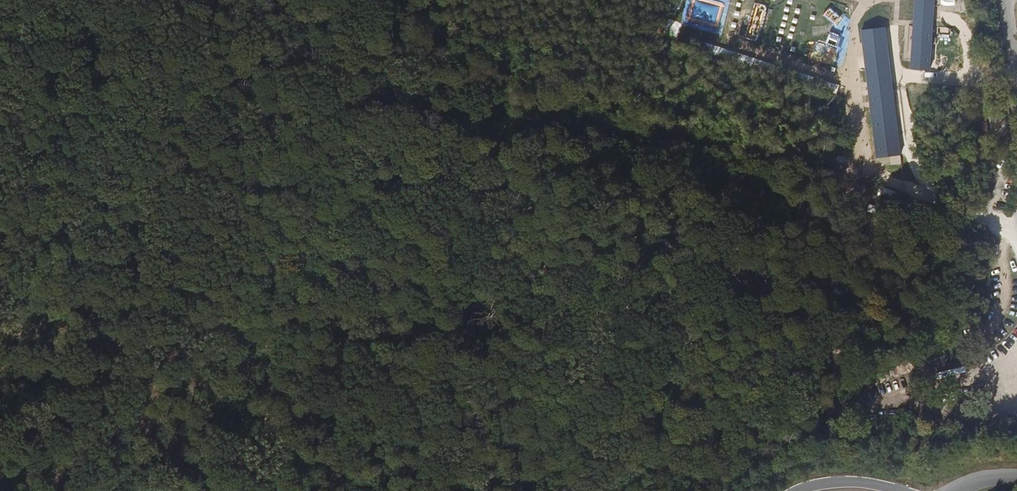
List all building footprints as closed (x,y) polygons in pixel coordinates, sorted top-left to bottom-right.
[(917,17),(917,21),(913,65),(934,67),(939,0),(919,0),(917,17)] [(718,4),(692,1),(690,20),(707,22),(706,27),(716,28),(718,4)] [(760,42),(766,5),(752,3),(746,40),(760,42)] [(895,89),(886,29),(860,33),(868,86),(878,156),(904,152),(895,89)] [(809,40),(804,54),(838,67),(849,38),(831,31),(825,46),(809,40)] [(823,84),(822,95),(858,99),(860,89),(823,84)] [(878,196),(900,203),(906,183),(884,176),(878,196)]
